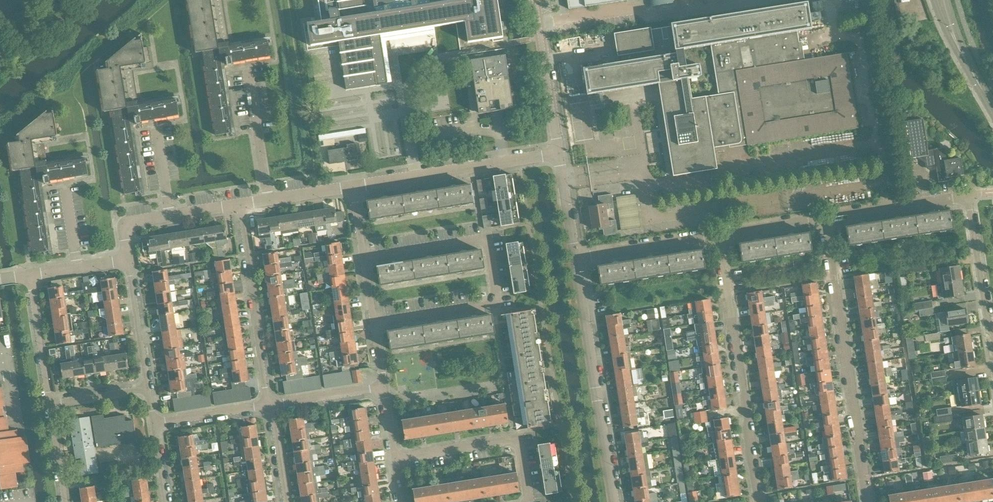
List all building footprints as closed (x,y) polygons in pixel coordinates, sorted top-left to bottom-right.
[(195,53),(202,52),(221,49),(223,62),(227,61),(227,59),(231,58),(229,44),(231,44),(231,42),(229,42),(222,0),(187,0),(195,53)] [(308,24),(311,46),(339,41),(347,90),(374,86),(376,85),(388,83),(380,35),(456,23),(465,21),(468,42),(492,39),(493,38),(503,37),(502,36),(497,0),(462,0),(431,5),(430,1),(431,1),(431,0),(373,0),(375,9),(376,9),(377,13),(367,15),(365,0),(318,0),(322,22),(308,24)] [(569,9),(629,0),(567,0),(569,9)] [(812,3),(814,12),(823,11),(821,1),(812,3)] [(729,148),(748,145),(748,146),(858,128),(846,53),(804,60),(802,42),(799,43),(797,32),(812,30),(807,3),(671,25),(671,27),(651,30),(651,28),(614,34),(618,57),(621,56),(622,63),(583,69),(587,95),(666,83),(667,89),(664,91),(665,96),(668,96),(669,103),(662,104),(673,177),(717,169),(714,148),(729,146),(729,148)] [(144,48),(142,34),(106,63),(106,64),(108,63),(109,69),(97,71),(104,112),(111,111),(130,108),(132,121),(136,120),(135,118),(140,117),(138,103),(140,103),(139,101),(138,102),(138,101),(137,101),(132,70),(143,69),(142,64),(150,63),(148,47),(144,48)] [(231,44),(229,44),(231,58),(227,59),(227,61),(228,66),(233,65),(232,63),(271,57),(268,38),(231,44)] [(235,133),(223,62),(221,49),(202,52),(216,136),(235,133)] [(471,60),(471,61),(479,114),(514,109),(505,55),(471,60)] [(140,103),(138,103),(140,117),(135,118),(136,120),(136,125),(141,124),(141,122),(179,116),(176,97),(140,103)] [(44,177),(49,176),(47,163),(49,162),(48,161),(47,161),(46,161),(43,144),(54,142),(53,137),(57,137),(52,107),(17,136),(17,137),(19,136),(20,142),(8,144),(13,172),(20,171),(39,168),(41,180),(44,180),(44,177)] [(143,192),(132,121),(130,108),(111,111),(124,195),(143,192)] [(963,175),(960,158),(946,160),(944,148),(928,150),(923,119),(904,122),(909,158),(919,157),(928,163),(928,165),(931,167),(936,166),(939,182),(949,180),(949,177),(963,175)] [(349,157),(358,156),(356,143),(347,145),(347,148),(328,151),(330,164),(350,161),(349,157)] [(49,162),(47,163),(49,176),(44,177),(44,180),(45,185),(50,184),(50,182),(88,176),(85,157),(49,162)] [(52,251),(41,180),(39,168),(20,171),(32,248),(29,249),(30,254),(33,254),(52,251)] [(492,187),(496,187),(496,190),(514,187),(512,175),(490,178),(492,187)] [(476,180),(478,193),(486,191),(484,179),(476,180)] [(471,185),(456,187),(456,186),(453,186),(456,206),(474,203),(471,185)] [(451,188),(436,190),(439,208),(456,206),(453,186),(451,186),(451,188)] [(496,190),(498,202),(516,199),(514,187),(496,190)] [(436,190),(422,193),(421,191),(419,192),(422,211),(439,208),(436,190)] [(417,193),(402,196),(405,214),(422,211),(419,192),(417,192),(417,193)] [(596,206),(589,207),(591,218),(607,215),(606,210),(614,208),(612,194),(598,196),(599,203),(595,204),(596,206)] [(402,196),(387,198),(387,197),(385,197),(385,198),(388,216),(405,214),(402,196)] [(382,197),(383,199),(367,201),(370,219),(388,216),(385,198),(385,197),(382,197)] [(498,202),(500,214),(518,211),(516,199),(498,202)] [(329,209),(324,210),(326,224),(327,230),(328,237),(329,240),(336,239),(336,235),(332,236),(330,223),(337,222),(335,208),(334,208),(334,207),(328,208),(329,209)] [(324,210),(313,212),(315,226),(316,232),(323,231),(327,230),(326,224),(324,210)] [(518,211),(500,214),(502,226),(520,223),(518,211)] [(934,212),(932,213),(935,232),(953,229),(950,211),(935,214),(934,212)] [(313,212),(296,214),(298,229),(315,226),(313,212)] [(930,214),(915,217),(918,235),(935,232),(932,213),(930,213),(930,214)] [(296,214),(279,217),(281,231),(282,234),(299,232),(298,229),(296,214)] [(482,216),(484,229),(491,227),(489,215),(482,216)] [(607,215),(591,218),(593,229),(599,228),(599,230),(603,229),(604,236),(618,234),(616,220),(608,221),(607,215)] [(279,217),(268,219),(270,233),(272,245),(273,249),(277,249),(277,245),(275,232),(281,231),(279,217)] [(900,218),(898,218),(901,238),(918,235),(915,217),(900,219),(900,218)] [(896,220),(881,222),(884,240),(901,238),(898,218),(895,218),(896,220)] [(268,219),(257,221),(260,239),(266,238),(267,245),(265,245),(266,250),(273,249),(272,245),(270,233),(268,219)] [(866,223),(863,223),(867,243),(884,240),(881,222),(866,224),(866,223)] [(867,243),(863,223),(861,224),(861,225),(846,228),(849,246),(867,243)] [(225,226),(214,228),(216,242),(217,248),(219,257),(226,256),(225,253),(222,253),(221,247),(227,244),(228,244),(227,240),(225,226)] [(214,228),(203,229),(205,243),(213,248),(214,255),(213,255),(213,259),(219,258),(219,257),(217,248),(216,242),(214,228)] [(203,229),(186,232),(188,246),(205,243),(203,229)] [(186,232),(169,235),(171,249),(188,246),(186,232)] [(163,236),(158,236),(161,257),(162,263),(163,267),(167,266),(166,262),(165,256),(165,252),(171,250),(171,249),(169,235),(168,235),(168,233),(163,234),(163,236)] [(791,235),(791,236),(794,254),(812,252),(809,233),(794,236),(794,234),(791,235)] [(789,237),(774,239),(777,257),(794,254),(791,236),(791,235),(789,235),(789,237)] [(158,236),(147,238),(150,255),(157,254),(157,257),(158,264),(162,263),(161,257),(158,236)] [(759,240),(757,240),(760,260),(777,257),(774,239),(759,241),(759,240)] [(760,260),(757,240),(754,241),(755,242),(740,244),(742,263),(760,260)] [(507,245),(509,257),(525,255),(523,242),(507,245)] [(310,252),(303,253),(304,259),(327,256),(341,254),(340,243),(326,245),(327,252),(314,254),(312,254),(312,253),(310,252)] [(466,251),(463,251),(467,271),(484,268),(481,250),(466,252),(466,251)] [(684,252),(685,253),(687,271),(705,269),(702,250),(687,253),(687,252),(684,252)] [(461,253),(447,255),(449,274),(467,271),(463,251),(461,252),(461,253)] [(682,254),(667,256),(670,274),(687,271),(685,253),(684,252),(682,252),(682,254)] [(277,253),(263,255),(265,266),(279,264),(285,263),(291,262),(291,258),(278,260),(277,253)] [(327,256),(304,259),(305,264),(315,262),(328,260),(329,267),(343,265),(341,254),(327,256)] [(432,256),(429,257),(432,276),(449,274),(447,255),(432,258),(432,256)] [(509,257),(511,269),(527,267),(525,255),(509,257)] [(650,257),(650,259),(653,277),(670,274),(667,256),(653,258),(653,257),(650,257)] [(427,258),(412,261),(415,279),(432,276),(429,257),(427,257),(427,258)] [(648,259),(633,261),(636,280),(653,277),(650,259),(650,257),(648,258),(648,259)] [(217,269),(204,271),(205,276),(211,275),(217,274),(231,271),(230,260),(215,262),(217,269)] [(397,262),(395,262),(398,282),(415,279),(412,261),(398,263),(397,262)] [(618,262),(616,263),(619,282),(636,280),(633,261),(618,264),(618,262)] [(279,264),(265,266),(266,277),(281,275),(280,268),(292,266),(291,262),(285,263),(279,264)] [(398,282),(395,262),(393,262),(393,264),(378,266),(380,284),(398,282)] [(619,282),(616,263),(613,263),(614,265),(599,267),(601,285),(619,282)] [(908,266),(910,273),(927,270),(926,264),(908,266)] [(330,274),(318,276),(318,279),(318,280),(331,278),(345,276),(343,265),(329,267),(330,274)] [(511,269),(513,281),(529,278),(527,267),(511,269)] [(959,267),(939,269),(942,284),(961,281),(959,267)] [(167,270),(153,272),(155,283),(169,281),(175,280),(181,279),(181,275),(174,276),(168,277),(167,270)] [(231,271),(217,274),(219,284),(233,282),(231,271)] [(281,275),(266,277),(268,288),(282,285),(295,284),(294,279),(282,281),(281,275)] [(868,275),(854,277),(856,288),(878,285),(877,281),(869,282),(868,275)] [(331,278),(318,280),(319,284),(325,283),(332,288),(332,289),(347,286),(345,276),(331,278)] [(84,295),(103,292),(117,290),(115,278),(101,281),(102,287),(90,288),(89,282),(82,283),(84,295)] [(529,278),(513,281),(515,293),(531,291),(529,278)] [(169,281),(155,283),(156,294),(171,292),(169,285),(182,283),(181,279),(175,280),(169,281)] [(942,284),(935,285),(938,299),(963,295),(961,281),(942,284)] [(214,292),(207,293),(208,297),(215,296),(221,295),(235,293),(233,282),(219,284),(220,291),(214,292)] [(799,293),(795,293),(796,298),(804,296),(818,294),(816,283),(802,285),(803,292),(799,292),(799,293)] [(282,285),(268,288),(270,299),(284,296),(288,296),(287,289),(295,288),(295,284),(282,285)] [(878,285),(856,288),(857,299),(872,297),(871,290),(878,289),(878,285)] [(63,287),(49,289),(50,300),(65,298),(77,296),(76,291),(70,293),(70,292),(68,293),(66,291),(66,286),(63,287)] [(334,299),(330,300),(331,306),(332,306),(349,303),(347,286),(332,289),(334,299)] [(103,292),(105,309),(120,306),(117,290),(103,292)] [(171,292),(156,294),(158,305),(172,303),(171,292)] [(761,292),(747,294),(749,305),(774,301),(775,301),(774,297),(763,299),(761,292)] [(235,293),(221,295),(222,306),(236,304),(235,293)] [(796,298),(791,298),(792,303),(805,301),(806,307),(820,305),(818,294),(804,296),(796,298)] [(284,296),(270,299),(272,316),(291,313),(288,296),(284,296)] [(872,297),(857,299),(859,310),(873,308),(881,306),(880,302),(873,303),(872,297)] [(65,298),(50,300),(53,317),(67,315),(67,311),(65,298)] [(692,310),(689,310),(689,314),(711,311),(710,300),(691,303),(692,310)] [(172,303),(158,305),(160,316),(174,314),(173,307),(188,305),(187,301),(185,301),(178,302),(172,303)] [(774,301),(749,305),(750,316),(765,314),(764,308),(774,306),(774,301)] [(932,301),(914,304),(915,311),(919,310),(933,308),(932,301)] [(349,303),(332,306),(335,323),(338,323),(352,320),(349,303)] [(236,304),(222,306),(225,323),(239,321),(236,304)] [(807,314),(793,316),(794,320),(800,319),(821,316),(820,305),(806,307),(807,314)] [(107,319),(108,326),(122,323),(120,306),(105,309),(99,310),(100,316),(107,319)] [(873,308),(859,310),(861,321),(875,318),(879,318),(878,311),(882,311),(881,306),(873,308)] [(933,308),(919,310),(920,317),(934,314),(933,308)] [(946,312),(938,313),(941,332),(949,331),(949,326),(967,323),(965,309),(946,312)] [(519,371),(507,373),(514,416),(526,414),(528,429),(549,425),(548,420),(551,420),(544,374),(541,374),(539,362),(542,361),(539,345),(536,346),(535,333),(537,333),(534,315),(532,316),(531,311),(510,314),(519,371)] [(689,314),(687,315),(688,319),(693,318),(694,325),(713,322),(711,311),(689,314)] [(291,313),(272,316),(275,332),(289,330),(288,321),(291,320),(290,313),(291,313)] [(67,315),(53,317),(56,334),(70,332),(73,331),(71,318),(70,314),(67,315)] [(174,314),(160,316),(162,333),(177,331),(174,314)] [(606,316),(608,327),(629,324),(629,320),(621,321),(620,314),(606,316)] [(765,314),(750,316),(752,327),(766,325),(774,323),(774,319),(766,320),(765,314)] [(476,316),(474,317),(477,336),(494,333),(491,315),(476,318),(476,316)] [(821,316),(800,319),(800,323),(808,322),(809,329),(823,327),(821,316)] [(472,318),(457,321),(460,339),(477,336),(474,317),(471,317),(472,318)] [(875,318),(861,321),(862,332),(877,329),(884,328),(884,324),(876,325),(875,318)] [(333,330),(326,331),(327,336),(333,334),(339,333),(354,331),(352,320),(338,323),(335,323),(334,323),(335,330),(333,330)] [(239,321),(225,323),(227,340),(242,338),(239,321)] [(442,322),(439,322),(443,341),(460,339),(457,321),(442,323),(442,322)] [(437,324),(422,326),(425,344),(443,341),(439,322),(437,322),(437,324)] [(695,331),(686,332),(687,337),(700,335),(715,333),(713,322),(694,325),(695,331)] [(122,323),(108,326),(110,337),(124,335),(122,323)] [(766,325),(752,327),(754,338),(768,335),(767,329),(775,328),(774,323),(766,325)] [(608,327),(609,338),(624,336),(622,329),(630,328),(629,324),(608,327)] [(408,327),(405,327),(408,347),(425,344),(422,326),(408,328),(408,327)] [(408,347),(405,327),(403,328),(403,329),(388,331),(391,350),(408,347)] [(823,327),(809,329),(811,340),(825,338),(823,327)] [(877,329),(862,332),(864,342),(878,340),(877,333),(880,333),(885,332),(884,328),(877,329)] [(672,339),(670,329),(663,330),(665,341),(672,339)] [(70,332),(56,334),(57,345),(72,343),(75,342),(74,338),(76,335),(83,334),(82,330),(73,331),(70,332)] [(177,331),(162,333),(165,350),(179,348),(183,347),(181,330),(177,331)] [(289,330),(275,332),(277,343),(291,341),(294,341),(294,337),(290,337),(289,330)] [(333,334),(327,336),(327,340),(340,338),(341,344),(355,342),(354,331),(339,333),(333,334)] [(700,335),(687,337),(687,342),(697,340),(698,347),(716,344),(715,333),(700,335)] [(925,335),(926,341),(940,339),(939,333),(925,335)] [(768,335),(754,338),(756,349),(770,346),(768,335)] [(956,337),(952,338),(953,344),(954,353),(958,352),(972,350),(969,335),(956,337)] [(609,338),(612,355),(630,352),(629,347),(625,347),(624,336),(609,338)] [(227,340),(223,341),(224,352),(229,351),(243,349),(242,338),(227,340)] [(808,340),(803,341),(804,345),(811,344),(812,351),(827,348),(825,338),(811,340),(808,340)] [(672,339),(665,341),(667,351),(674,350),(672,339)] [(878,340),(864,342),(866,353),(880,351),(883,351),(888,350),(890,349),(890,345),(887,346),(882,346),(879,346),(878,340)] [(291,341),(277,343),(279,354),(293,352),(297,351),(296,351),(294,341),(291,341)] [(342,351),(330,353),(330,357),(343,355),(357,353),(355,342),(341,344),(342,351)] [(699,353),(695,354),(696,358),(701,357),(704,357),(718,354),(716,344),(698,347),(699,353)] [(65,346),(66,351),(67,360),(60,361),(63,379),(74,377),(72,363),(71,357),(70,350),(74,350),(74,345),(65,346)] [(770,346),(756,349),(757,359),(772,357),(771,350),(778,349),(778,345),(773,346),(770,346)] [(96,346),(92,347),(93,353),(96,373),(101,373),(101,374),(106,373),(106,372),(107,372),(105,357),(104,354),(98,355),(96,346)] [(82,358),(83,361),(85,375),(96,373),(93,353),(92,347),(88,347),(89,357),(82,358)] [(179,348),(165,350),(167,361),(181,359),(184,358),(187,358),(189,357),(193,357),(193,352),(180,354),(179,348)] [(813,357),(806,358),(806,363),(828,359),(827,348),(812,351),(813,357)] [(223,352),(217,353),(217,357),(224,356),(224,357),(230,356),(231,362),(245,360),(243,349),(229,351),(224,352),(223,352)] [(954,353),(952,353),(955,369),(961,368),(974,366),(972,350),(958,352),(954,353)] [(293,352),(279,354),(280,365),(294,363),(307,361),(306,357),(298,358),(297,351),(293,352)] [(880,351),(866,353),(868,364),(882,362),(880,351)] [(612,355),(615,372),(635,369),(634,358),(631,358),(630,352),(612,355)] [(343,355),(330,357),(331,362),(337,361),(338,367),(342,367),(345,366),(354,365),(359,364),(357,353),(343,355)] [(127,354),(116,356),(118,370),(129,368),(127,354)] [(701,357),(696,358),(697,362),(701,361),(702,368),(706,368),(720,365),(718,354),(704,357),(701,357)] [(116,356),(105,357),(107,372),(118,370),(116,356)] [(772,357),(757,359),(759,370),(773,368),(781,367),(780,363),(777,363),(773,363),(772,357)] [(181,359),(167,361),(168,372),(183,369),(186,369),(185,362),(188,362),(188,360),(187,358),(184,358),(181,359)] [(828,359),(806,363),(807,367),(815,366),(816,372),(830,370),(828,359)] [(226,369),(219,370),(220,375),(233,373),(247,370),(245,360),(231,362),(232,368),(226,369)] [(83,361),(72,363),(74,377),(85,375),(83,361)] [(294,363),(280,365),(282,376),(286,376),(287,382),(289,381),(295,380),(301,379),(303,379),(301,366),(307,365),(307,361),(294,363)] [(676,361),(668,362),(670,373),(677,372),(676,361)] [(882,362),(868,364),(869,375),(883,373),(891,372),(891,367),(883,369),(882,362)] [(702,374),(699,374),(700,380),(705,379),(707,378),(722,376),(720,365),(706,368),(702,368),(702,374)] [(773,368),(759,370),(761,381),(775,379),(774,372),(773,368)] [(183,369),(168,372),(170,382),(184,380),(197,378),(196,374),(187,375),(186,369),(183,369)] [(615,372),(617,389),(635,386),(638,386),(635,369),(615,372)] [(233,373),(220,375),(221,379),(230,377),(231,384),(232,390),(237,390),(243,389),(246,388),(245,382),(248,382),(247,370),(233,373)] [(360,370),(353,371),(355,383),(362,382),(360,370)] [(814,383),(810,384),(810,385),(815,384),(817,383),(832,381),(830,370),(816,372),(817,379),(814,380),(814,383)] [(931,373),(932,379),(945,377),(945,371),(931,373)] [(677,372),(670,373),(672,384),(679,383),(677,372)] [(883,373),(869,375),(871,386),(885,384),(884,377),(892,376),(891,372),(883,373)] [(331,387),(329,375),(323,376),(325,388),(331,387)] [(320,376),(313,377),(315,390),(322,389),(320,376)] [(705,379),(700,380),(700,384),(704,383),(705,390),(709,389),(723,387),(722,376),(707,378),(705,379)] [(945,377),(932,379),(933,385),(946,383),(945,377)] [(184,380),(170,382),(172,394),(177,393),(178,399),(179,398),(185,398),(191,397),(195,396),(193,383),(198,382),(197,378),(184,380)] [(952,382),(954,395),(978,391),(976,378),(952,382)] [(775,379),(761,381),(762,392),(777,390),(779,389),(779,385),(776,386),(775,379)] [(287,382),(283,382),(285,394),(291,393),(289,381),(287,382)] [(815,384),(810,385),(811,390),(815,389),(815,395),(819,394),(833,392),(832,381),(817,383),(815,384)] [(679,383),(672,384),(673,395),(681,394),(679,383)] [(885,384),(871,386),(873,397),(887,394),(895,393),(894,389),(886,390),(885,384)] [(617,389),(620,406),(634,404),(633,397),(637,396),(635,386),(617,389)] [(707,396),(702,397),(703,401),(708,401),(711,400),(725,398),(723,387),(709,389),(710,396),(707,396)] [(246,388),(243,389),(245,401),(251,400),(249,388),(246,388)] [(18,486),(16,472),(24,471),(22,463),(30,462),(26,438),(18,439),(17,431),(9,433),(7,418),(2,419),(0,406),(5,405),(2,389),(0,389),(0,489),(18,486)] [(777,390),(762,392),(764,403),(778,401),(777,394),(780,393),(779,389),(777,390)] [(978,391),(954,395),(956,407),(962,406),(980,404),(978,391)] [(219,392),(213,393),(215,406),(221,405),(219,392)] [(813,402),(806,403),(806,407),(813,406),(821,405),(835,403),(833,392),(819,394),(815,395),(819,395),(820,401),(813,402)] [(887,394),(873,397),(874,408),(889,405),(896,404),(895,397),(895,393),(887,394)] [(209,394),(203,395),(205,407),(211,406),(209,394)] [(681,394),(673,395),(675,405),(682,404),(681,394)] [(178,399),(173,399),(175,412),(181,411),(179,398),(178,399)] [(708,401),(703,401),(704,406),(709,405),(711,404),(712,411),(727,409),(725,398),(711,400),(708,401)] [(778,401),(764,403),(766,414),(780,412),(788,410),(787,406),(779,407),(778,401)] [(821,405),(813,406),(814,411),(822,409),(823,416),(837,414),(835,403),(821,405)] [(620,406),(622,417),(644,413),(643,409),(635,410),(634,404),(620,406)] [(506,405),(471,410),(474,429),(508,423),(506,405)] [(889,405),(874,408),(876,418),(893,416),(898,415),(901,415),(903,414),(902,410),(892,412),(890,412),(889,405)] [(349,418),(340,419),(341,423),(353,421),(367,419),(366,408),(348,411),(349,418)] [(936,410),(937,416),(951,414),(950,408),(936,410)] [(471,410),(437,416),(440,434),(474,429),(471,410)] [(780,412),(766,414),(767,425),(782,422),(781,416),(789,414),(788,410),(780,412)] [(644,413),(622,417),(624,428),(638,426),(637,419),(644,417),(644,413)] [(96,446),(97,448),(137,442),(132,414),(104,419),(104,415),(92,417),(92,418),(90,418),(90,417),(89,417),(90,420),(71,423),(70,420),(69,420),(78,477),(79,477),(78,474),(98,471),(98,474),(99,473),(95,447),(96,446)] [(837,414),(823,416),(824,427),(838,424),(837,414)] [(951,414),(937,416),(934,417),(935,424),(952,421),(951,414)] [(893,416),(876,418),(878,429),(892,427),(891,420),(893,420),(901,419),(901,415),(898,415),(893,416)] [(963,418),(965,431),(984,428),(982,415),(963,418)] [(440,434),(437,416),(402,421),(405,440),(440,434)] [(303,418),(289,420),(291,431),(305,429),(317,427),(317,423),(304,425),(303,418)] [(711,428),(707,429),(708,433),(713,432),(716,431),(730,429),(728,418),(714,420),(710,421),(711,428)] [(353,421),(341,423),(341,428),(349,426),(350,433),(355,432),(369,430),(367,419),(353,421)] [(782,422),(767,425),(769,435),(784,433),(786,433),(794,432),(796,431),(796,427),(783,429),(782,422)] [(838,424),(824,427),(826,438),(840,435),(838,424)] [(255,426),(241,428),(243,439),(257,437),(255,426)] [(305,429),(291,431),(292,442),(310,439),(309,433),(318,431),(317,427),(305,429)] [(892,427),(878,429),(879,440),(903,436),(903,432),(893,433),(892,427)] [(962,444),(967,443),(986,440),(984,428),(965,431),(960,432),(962,444)] [(713,432),(708,433),(708,437),(712,436),(713,443),(717,442),(732,440),(730,429),(716,431),(713,432)] [(350,440),(343,441),(344,442),(344,445),(356,443),(371,441),(369,430),(355,432),(356,439),(350,440)] [(784,433),(769,435),(771,446),(785,444),(784,438),(797,436),(796,431),(794,432),(786,433),(784,433)] [(643,432),(625,434),(626,446),(640,443),(648,442),(647,438),(644,439),(643,432)] [(182,437),(179,438),(180,449),(195,446),(201,446),(207,444),(206,440),(200,441),(197,435),(193,435),(182,437)] [(823,444),(818,445),(819,450),(823,449),(825,449),(842,446),(840,435),(826,438),(822,438),(823,444)] [(903,436),(879,440),(881,451),(895,449),(900,448),(899,443),(904,442),(903,437),(903,436)] [(237,440),(230,441),(231,445),(240,444),(241,450),(259,448),(257,437),(243,439),(237,440)] [(921,438),(923,450),(931,449),(929,437),(921,438)] [(310,439),(292,442),(294,453),(308,451),(321,449),(320,445),(311,446),(310,440),(310,439)] [(717,442),(713,443),(715,454),(716,460),(734,457),(732,440),(717,442)] [(986,440),(967,443),(969,455),(988,453),(986,440)] [(356,443),(344,445),(345,449),(354,448),(355,455),(358,454),(372,452),(371,441),(356,443)] [(640,443),(626,446),(628,456),(642,454),(641,447),(649,446),(648,442),(640,443)] [(539,446),(541,458),(557,456),(555,443),(539,446)] [(195,446),(180,449),(182,460),(196,457),(195,451),(208,449),(207,444),(201,446),(195,446)] [(785,444),(771,446),(773,457),(787,455),(795,454),(794,450),(790,450),(789,444),(785,444)] [(825,449),(823,449),(823,453),(824,454),(825,460),(829,459),(844,457),(842,446),(825,449)] [(242,457),(234,458),(234,462),(260,458),(259,448),(241,450),(242,457)] [(308,451),(294,453),(296,464),(313,461),(312,455),(321,453),(321,449),(308,451)] [(895,449),(881,451),(883,462),(897,460),(905,459),(905,458),(902,459),(901,455),(896,456),(895,449)] [(356,461),(347,463),(348,467),(360,465),(374,463),(372,452),(358,454),(355,455),(356,461)] [(787,455),(773,457),(774,468),(789,466),(788,460),(795,458),(804,457),(803,452),(795,454),(787,455)] [(642,454),(628,456),(631,473),(649,470),(646,454),(642,454)] [(940,457),(941,464),(959,461),(958,454),(940,457)] [(541,458),(542,470),(558,468),(557,456),(541,458)] [(196,457),(182,460),(184,470),(198,468),(196,457)] [(716,460),(708,461),(709,466),(714,465),(716,477),(718,477),(723,476),(737,474),(734,457),(716,460)] [(830,465),(821,467),(822,472),(823,471),(829,471),(831,470),(845,468),(844,457),(829,459),(830,465)] [(234,462),(234,463),(234,466),(241,465),(241,466),(247,465),(248,471),(262,469),(260,458),(234,462)] [(897,460),(883,462),(885,473),(899,471),(898,464),(905,463),(905,459),(897,460)] [(313,461),(296,464),(297,475),(312,473),(324,471),(323,466),(314,468),(313,461)] [(360,465),(348,467),(348,471),(361,469),(362,476),(376,474),(374,463),(360,465)] [(789,466),(774,468),(776,479),(790,477),(798,475),(797,471),(790,473),(789,466)] [(198,468),(184,470),(186,481),(200,479),(198,468)] [(542,470),(544,482),(560,479),(558,468),(542,470)] [(845,468),(831,470),(833,481),(847,479),(845,468)] [(246,479),(237,480),(237,484),(250,482),(264,480),(262,469),(248,471),(245,472),(246,479)] [(649,470),(631,473),(633,490),(647,488),(651,487),(649,470)] [(298,479),(297,480),(298,485),(299,485),(299,486),(316,483),(315,476),(325,475),(324,471),(312,473),(297,475),(298,479)] [(516,473),(482,479),(485,498),(519,492),(516,473)] [(142,474),(132,476),(133,481),(132,481),(134,492),(148,490),(146,479),(143,479),(142,474)] [(376,474),(362,476),(363,487),(377,484),(376,474)] [(719,484),(716,484),(717,488),(724,487),(739,485),(737,474),(723,476),(718,477),(719,484)] [(790,477),(776,479),(778,490),(792,488),(791,481),(799,480),(798,475),(790,477)] [(200,479),(186,481),(187,492),(201,490),(200,479)] [(447,484),(450,501),(457,501),(485,498),(482,479),(447,484)] [(560,479),(544,482),(546,494),(562,492),(560,479)] [(250,482),(237,484),(238,488),(247,487),(248,494),(251,493),(266,491),(265,490),(266,490),(266,485),(265,485),(264,480),(250,482)] [(957,485),(960,501),(970,501),(992,498),(992,487),(992,480),(957,485)] [(316,483),(299,486),(301,496),(327,492),(327,488),(317,490),(316,483)] [(357,488),(351,489),(352,493),(361,491),(362,498),(365,498),(379,495),(377,484),(363,487),(357,488)] [(447,484),(413,490),(415,501),(450,501),(447,484)] [(724,487),(717,488),(717,492),(721,492),(722,499),(726,498),(740,496),(739,485),(724,487)] [(923,490),(925,501),(960,501),(957,485),(923,490)] [(94,487),(80,489),(82,500),(96,498),(108,496),(108,492),(95,494),(94,487)] [(187,492),(189,501),(195,501),(203,501),(202,494),(208,493),(214,492),(214,488),(207,489),(201,490),(187,492)] [(647,488),(633,490),(634,497),(635,501),(657,498),(656,493),(648,494),(647,488)] [(122,494),(122,498),(135,496),(136,501),(142,501),(150,501),(148,490),(134,492),(128,493),(122,494)] [(923,490),(888,496),(889,501),(925,501),(923,490)] [(240,501),(267,501),(266,491),(251,493),(252,499),(249,500),(240,501)] [(688,493),(689,501),(698,501),(697,491),(694,492),(688,492),(688,493)] [(301,496),(302,501),(320,501),(320,498),(328,497),(327,492),(301,496)]
